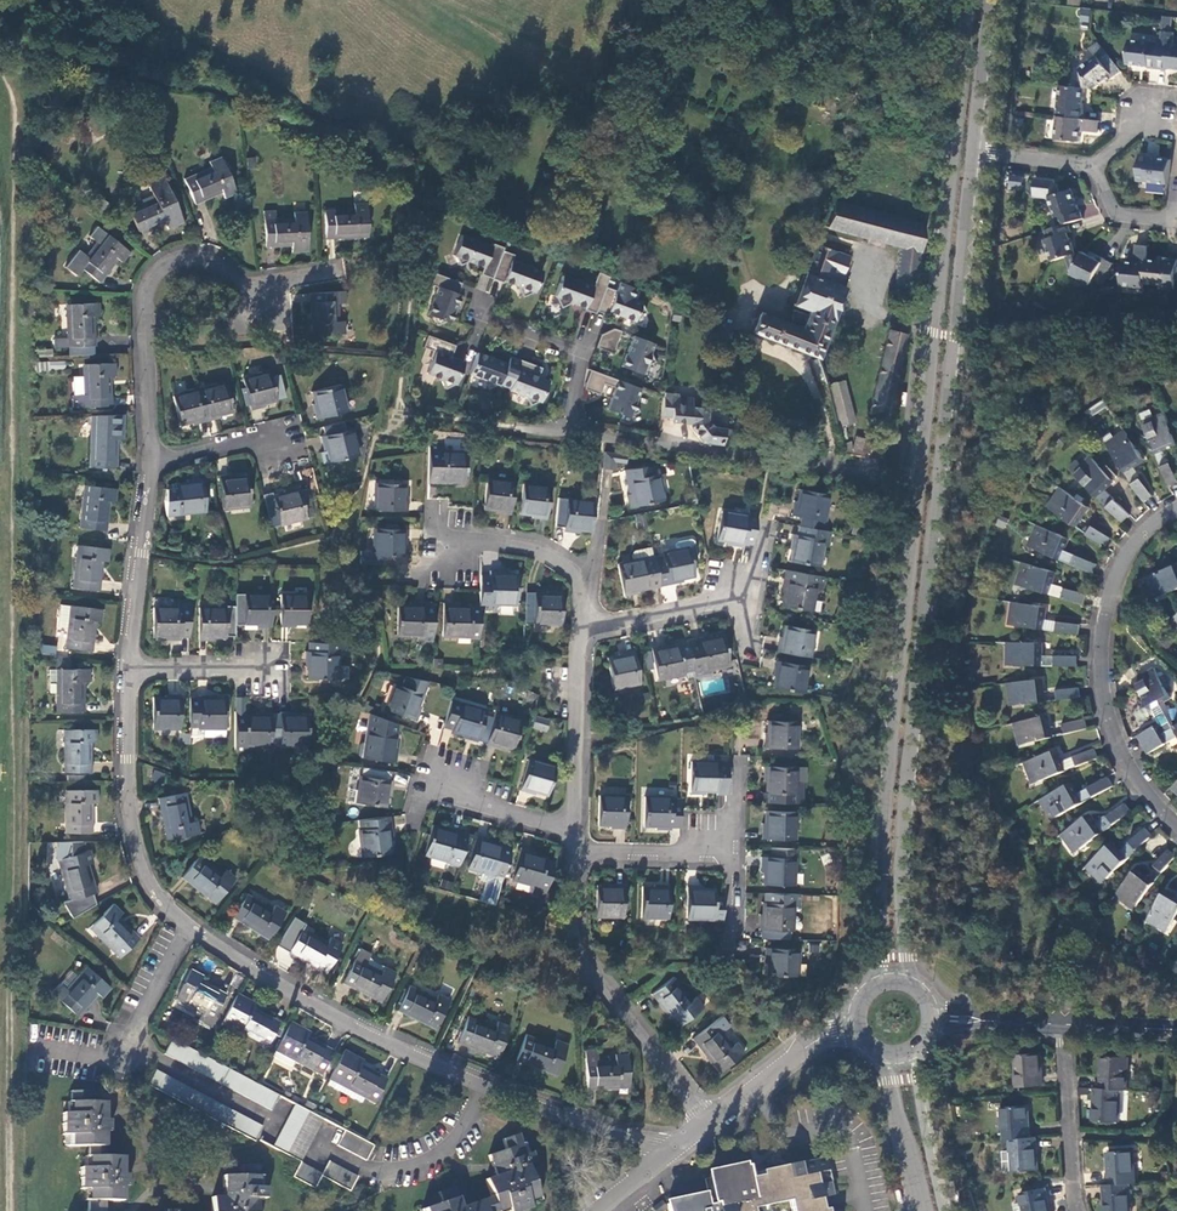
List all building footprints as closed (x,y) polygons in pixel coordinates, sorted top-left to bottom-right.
[(1080,7),(1078,22),(1089,23),(1090,8),(1080,7)] [(1174,18),(1164,17),(1161,43),(1158,68),(1169,70),(1169,68),(1176,69),(1176,45),(1174,44),(1175,33),(1172,32),(1174,18)] [(1158,68),(1161,43),(1131,39),(1128,63),(1151,66),(1150,67),(1158,68)] [(1122,73),(1108,54),(1099,43),(1093,48),(1099,55),(1080,69),(1078,88),(1086,88),(1094,89),(1110,77),(1113,80),(1122,73)] [(798,85),(796,90),(793,99),(811,106),(817,92),(798,85)] [(1078,88),(1062,86),(1058,117),(1084,120),(1085,110),(1083,110),(1086,88),(1078,88)] [(1084,120),(1058,117),(1056,139),(1080,142),(1081,131),(1099,132),(1100,122),(1084,120)] [(1168,183),(1171,159),(1149,157),(1149,155),(1139,155),(1137,180),(1168,183)] [(221,157),(209,162),(211,166),(183,179),(195,205),(223,193),(225,200),(237,194),(221,157)] [(244,158),(246,169),(255,168),(254,157),(244,158)] [(1023,178),(1010,177),(1009,190),(1021,191),(1023,178)] [(161,179),(146,185),(153,200),(140,205),(137,197),(126,203),(140,236),(164,225),(167,231),(182,224),(161,179)] [(1069,224),(1083,219),(1080,210),(1078,211),(1072,190),(1049,198),(1058,227),(1069,224)] [(109,207),(98,198),(89,210),(100,219),(109,207)] [(918,252),(921,225),(834,202),(825,228),(852,235),(858,237),(898,247),(918,252)] [(324,238),(366,237),(365,203),(353,203),(353,209),(323,210),(324,238)] [(290,246),(290,254),(306,252),(304,211),(291,211),(292,217),(274,218),(274,209),(262,210),(264,248),(290,246)] [(1046,241),(1052,261),(1067,256),(1074,254),(1068,233),(1071,232),(1069,224),(1058,227),(1045,231),(1048,240),(1046,241)] [(129,255),(106,239),(102,236),(94,230),(86,241),(94,247),(85,261),(77,255),(64,272),(77,281),(83,274),(102,287),(118,263),(122,265),(129,255)] [(480,276),(491,280),(502,252),(503,249),(491,245),(490,248),(460,237),(453,258),(455,258),(459,267),(468,263),(483,268),(480,276)] [(846,257),(814,245),(792,304),(806,310),(804,315),(790,310),(790,313),(789,326),(757,314),(755,319),(753,319),(751,320),(749,324),(750,327),(751,327),(750,332),(816,357),(841,289),(840,288),(844,279),(839,276),(846,257)] [(1121,285),(1144,288),(1144,284),(1147,260),(1149,246),(1137,245),(1134,263),(1124,262),(1121,285)] [(915,282),(918,252),(898,247),(893,285),(913,290),(915,282)] [(1094,280),(1102,284),(1114,262),(1102,256),(1100,260),(1083,251),(1074,254),(1067,256),(1072,274),(1092,285),(1094,280)] [(516,287),(522,297),(533,292),(535,293),(542,272),(511,261),(513,256),(502,252),(491,280),(503,284),(504,282),(516,287)] [(1159,258),(1159,261),(1147,260),(1144,284),(1164,286),(1164,289),(1175,290),(1176,279),(1176,280),(1176,259),(1159,258)] [(596,273),(591,287),(560,277),(553,298),(554,298),(560,309),(570,304),(584,308),(583,310),(594,314),(594,312),(603,287),(607,278),(596,273)] [(445,322),(450,323),(460,296),(457,294),(461,285),(434,275),(431,284),(438,287),(428,315),(432,317),(436,326),(445,322)] [(605,316),(606,312),(633,321),(635,317),(644,313),(639,305),(628,300),(632,289),(617,283),(614,291),(603,287),(594,312),(605,316)] [(308,294),(309,325),(313,324),(314,337),(344,335),(343,322),(337,322),(336,304),(343,304),(342,292),(308,294)] [(1024,306),(1017,301),(1011,310),(1019,315),(1024,306)] [(98,302),(64,303),(66,337),(54,337),(54,347),(70,347),(95,346),(96,345),(94,316),(99,316),(98,302)] [(885,419),(904,334),(886,329),(867,413),(885,419)] [(594,348),(613,354),(620,333),(612,330),(599,335),(594,348)] [(432,351),(430,357),(431,361),(426,374),(440,379),(445,390),(456,385),(464,363),(450,358),(454,346),(427,336),(423,347),(432,351)] [(646,365),(655,361),(650,353),(653,344),(632,337),(622,367),(643,374),(646,365)] [(95,346),(70,347),(70,357),(95,356),(95,346)] [(34,358),(52,357),(51,349),(34,350),(34,358)] [(218,362),(227,359),(225,350),(216,352),(218,362)] [(507,364),(477,353),(470,374),(483,379),(487,389),(498,384),(509,389),(520,360),(509,356),(507,364)] [(814,383),(821,381),(816,362),(815,359),(808,360),(814,383)] [(541,368),(520,360),(509,389),(509,390),(526,396),(530,405),(539,401),(541,402),(548,381),(540,378),(539,375),(541,368)] [(65,369),(65,361),(33,361),(33,371),(50,370),(50,369),(65,369)] [(82,365),(82,378),(74,377),(74,396),(72,396),(73,408),(83,408),(112,407),(110,378),(116,378),(115,365),(82,365)] [(617,389),(609,410),(632,419),(633,416),(640,412),(637,405),(643,389),(589,370),(585,383),(584,389),(602,396),(606,384),(617,389)] [(242,379),(250,413),(265,409),(265,407),(276,404),(268,373),(242,379)] [(826,384),(836,424),(851,420),(841,380),(826,384)] [(198,390),(206,423),(221,420),(220,417),(232,414),(225,383),(198,390)] [(311,406),(315,420),(348,411),(341,385),(311,393),(314,405),(311,406)] [(192,427),(206,423),(198,390),(173,397),(180,427),(191,425),(192,427)] [(677,395),(662,394),(662,396),(659,416),(669,418),(669,422),(689,424),(688,428),(700,442),(720,445),(721,432),(708,430),(706,422),(707,410),(691,408),(692,400),(676,399),(677,395)] [(1092,414),(1105,406),(1101,401),(1089,409),(1092,414)] [(1152,418),(1154,417),(1150,410),(1140,414),(1146,428),(1154,424),(1152,418)] [(1166,412),(1154,417),(1152,418),(1154,424),(1146,428),(1150,438),(1170,485),(1176,483),(1176,475),(1166,448),(1176,443),(1176,440),(1166,412)] [(118,416),(90,417),(88,468),(117,469),(118,439),(123,440),(124,427),(118,426),(118,416)] [(319,438),(323,452),(326,451),(329,463),(359,454),(352,429),(319,438)] [(1136,445),(1126,431),(1106,443),(1145,501),(1153,495),(1134,466),(1145,458),(1136,445)] [(876,458),(880,439),(863,435),(859,455),(876,458)] [(443,447),(428,447),(427,486),(437,486),(452,487),(452,484),(463,484),(464,471),(464,454),(464,452),(442,452),(443,447)] [(326,451),(323,452),(317,454),(320,466),(329,463),(326,451)] [(614,455),(602,453),(600,470),(612,471),(614,455)] [(1103,469),(1090,456),(1080,466),(1075,461),(1068,468),(1086,485),(1122,521),(1129,514),(1104,489),(1113,479),(1112,478),(1116,475),(1107,466),(1103,469)] [(631,496),(633,507),(664,501),(658,475),(654,476),(652,469),(643,468),(621,472),(623,482),(625,482),(628,496),(631,496)] [(220,475),(223,510),(251,507),(247,476),(235,477),(235,474),(220,475)] [(174,484),(177,515),(204,512),(201,478),(186,479),(186,483),(174,484)] [(509,517),(513,482),(486,480),(483,512),(495,513),(495,516),(509,517)] [(373,511),(407,512),(407,498),(404,498),(404,485),(373,485),(373,511)] [(530,521),(545,522),(549,488),(522,485),(519,516),(530,518),(530,521)] [(83,486),(78,527),(106,531),(110,502),(115,503),(117,490),(83,486)] [(273,497),(281,527),(307,520),(304,506),(311,505),(306,489),(300,491),(299,487),(284,491),(285,494),(273,497)] [(1088,507),(1061,488),(1048,507),(1064,517),(1105,546),(1111,538),(1082,517),(1088,507)] [(830,494),(798,490),(797,503),(794,503),(792,517),(804,518),(803,528),(824,532),(825,520),(827,520),(830,494)] [(694,504),(692,494),(683,496),(684,506),(694,504)] [(590,533),(593,501),(566,499),(563,533),(578,535),(579,532),(590,533)] [(750,546),(757,512),(749,510),(748,515),(721,510),(716,542),(728,544),(728,546),(741,548),(742,545),(750,546)] [(644,528),(642,516),(633,518),(635,529),(644,528)] [(1069,537),(1038,524),(1028,546),(1045,553),(1092,573),(1096,564),(1063,549),(1069,537)] [(825,548),(828,532),(824,532),(803,528),(793,526),(791,535),(787,535),(784,550),(788,550),(785,562),(816,567),(820,547),(825,548)] [(372,530),(372,557),(404,557),(405,546),(407,546),(407,530),(372,530)] [(674,544),(675,549),(687,547),(690,561),(696,560),(691,541),(689,540),(685,539),(676,541),(674,544)] [(76,546),(71,589),(99,593),(103,563),(109,564),(110,551),(76,546)] [(659,546),(650,548),(651,556),(661,555),(660,552),(659,546)] [(651,556),(657,587),(682,582),(682,580),(693,577),(690,561),(687,547),(675,549),(660,552),(661,555),(651,556)] [(636,591),(657,587),(651,556),(650,557),(648,549),(631,552),(629,556),(630,561),(616,563),(622,597),(637,594),(636,591)] [(1055,571),(1023,562),(1017,584),(1084,603),(1086,593),(1052,583),(1055,571)] [(1176,589),(1176,564),(1148,575),(1156,597),(1176,589)] [(818,593),(821,577),(781,570),(777,593),(780,594),(777,606),(808,611),(812,592),(818,593)] [(480,576),(479,590),(478,608),(478,612),(495,613),(495,606),(515,606),(516,575),(505,574),(505,572),(489,571),(489,576),(480,576)] [(533,626),(559,627),(561,593),(546,592),(547,595),(534,594),(533,626)] [(255,629),(270,629),(271,594),(244,594),(243,630),(255,630),(255,629)] [(280,628),(296,629),(296,626),(308,626),(308,594),(280,594),(280,628)] [(178,639),(188,639),(188,600),(171,600),(170,606),(152,605),(151,637),(162,638),(162,641),(177,641),(178,639)] [(1047,606),(1013,601),(1010,624),(1044,629),(1045,617),(1047,606)] [(431,646),(433,603),(423,603),(423,604),(408,604),(408,606),(396,605),(395,637),(422,638),(421,645),(431,646)] [(478,612),(478,608),(457,608),(458,605),(442,605),(441,638),(477,640),(478,612)] [(102,611),(73,607),(59,606),(57,627),(66,628),(64,648),(92,652),(96,623),(101,624),(102,611)] [(212,639),(224,639),(224,637),(233,638),(234,633),(234,607),(197,606),(197,641),(212,641),(212,639)] [(1044,629),(1078,633),(1080,622),(1045,617),(1044,629)] [(775,652),(808,658),(813,631),(782,626),(780,638),(778,638),(775,652)] [(710,635),(685,640),(686,642),(691,670),(693,677),(693,680),(709,677),(707,670),(728,666),(722,635),(711,637),(710,635)] [(683,679),(693,677),(691,670),(686,642),(666,646),(666,644),(650,647),(657,680),(683,675),(683,679)] [(1042,642),(1008,642),(1009,665),(1077,665),(1077,655),(1042,654),(1042,642)] [(346,653),(346,643),(310,644),(310,653),(304,653),(304,669),(307,669),(307,681),(338,681),(338,653),(346,653)] [(55,656),(56,646),(42,644),(40,654),(55,656)] [(838,658),(848,660),(850,651),(840,649),(838,658)] [(605,658),(611,690),(638,684),(632,650),(617,653),(617,656),(605,658)] [(70,669),(70,658),(55,657),(55,669),(61,669),(61,681),(55,681),(55,712),(84,711),(84,682),(89,682),(89,669),(70,669)] [(431,669),(440,669),(440,661),(431,660),(431,669)] [(771,688),(802,694),(807,668),(773,661),(770,676),(773,677),(771,688)] [(1155,668),(1136,679),(1160,723),(1138,736),(1143,745),(1176,727),(1170,716),(1170,709),(1165,701),(1171,697),(1166,688),(1160,677),(1155,668)] [(49,681),(55,681),(61,681),(61,669),(55,669),(50,669),(49,681)] [(1164,674),(1160,677),(1166,688),(1171,686),(1164,674)] [(418,709),(427,683),(403,678),(400,688),(392,685),(383,711),(414,724),(420,710),(418,709)] [(1042,678),(1008,683),(1011,706),(1044,702),(1042,678)] [(1055,700),(1080,697),(1078,687),(1054,690),(1055,700)] [(152,729),(179,730),(180,696),(165,695),(165,698),(152,698),(152,729)] [(198,698),(188,698),(188,730),(197,730),(224,730),(225,699),(214,699),(214,696),(198,696),(198,698)] [(485,710),(450,701),(443,728),(452,731),(451,734),(463,737),(462,740),(476,744),(477,742),(486,744),(494,714),(485,712),(485,710)] [(371,714),(372,709),(361,705),(359,710),(371,714)] [(269,748),(269,714),(254,714),(254,717),(243,716),(243,712),(233,712),(233,747),(263,748),(262,754),(269,754),(269,748)] [(520,719),(494,713),(494,714),(486,744),(485,746),(500,750),(501,748),(512,751),(520,719)] [(269,748),(293,748),(293,755),(307,756),(307,717),(296,717),(296,714),(280,714),(269,714),(269,748)] [(398,726),(368,715),(361,758),(395,764),(397,749),(394,748),(398,726)] [(1046,715),(1014,723),(1019,745),(1052,737),(1046,715)] [(527,727),(542,731),(545,720),(530,716),(527,727)] [(1063,734),(1087,727),(1084,717),(1060,723),(1063,734)] [(802,722),(797,722),(764,721),(764,733),(762,733),(761,748),(796,749),(797,734),(802,734),(802,722)] [(1143,745),(1148,754),(1176,738),(1176,726),(1176,727),(1143,745)] [(63,730),(64,773),(92,773),(92,743),(98,743),(97,730),(63,730)] [(224,730),(197,730),(196,736),(203,737),(203,740),(224,740),(224,730)] [(178,746),(189,746),(188,736),(178,736),(178,746)] [(1057,749),(1025,762),(1033,783),(1098,757),(1094,748),(1061,761),(1057,749)] [(711,761),(688,761),(688,796),(703,796),(703,794),(714,794),(714,796),(724,796),(725,756),(711,755),(711,761)] [(534,794),(544,797),(554,766),(527,759),(518,792),(533,796),(534,794)] [(774,794),(774,803),(793,803),(793,794),(795,795),(795,783),(795,768),(761,767),(760,782),(763,782),(763,794),(774,794)] [(159,783),(163,775),(153,771),(151,780),(159,783)] [(1070,783),(1041,799),(1053,819),(1114,784),(1109,775),(1076,794),(1070,783)] [(355,790),(353,803),(384,809),(386,797),(389,797),(391,783),(358,777),(355,790)] [(65,788),(62,831),(89,833),(91,802),(98,802),(98,791),(65,788)] [(345,802),(353,803),(355,790),(347,788),(345,802)] [(156,799),(165,841),(198,835),(196,821),(190,822),(185,793),(156,799)] [(609,830),(623,831),(624,796),(597,795),(596,827),(609,827),(609,830)] [(677,830),(678,810),(678,800),(669,799),(669,797),(642,797),(642,828),(653,828),(654,831),(668,831),(669,829),(677,830)] [(1112,825),(1131,810),(1125,802),(1105,817),(1112,825)] [(759,839),(793,840),(794,813),(763,812),(762,825),(760,825),(759,839)] [(1088,815),(1062,834),(1076,853),(1102,833),(1088,815)] [(389,818),(354,822),(360,858),(391,853),(390,842),(392,841),(389,818)] [(456,869),(466,835),(444,827),(443,830),(431,826),(423,857),(448,864),(447,866),(456,869)] [(1111,842),(1087,866),(1102,883),(1153,834),(1146,826),(1119,852),(1111,842)] [(466,869),(480,874),(478,881),(484,883),(479,902),(493,906),(510,847),(502,845),(501,847),(490,844),(490,841),(476,837),(466,869)] [(63,902),(71,918),(96,904),(90,890),(94,888),(84,861),(90,859),(86,847),(75,851),(75,842),(51,842),(51,848),(53,848),(53,860),(68,900),(63,902)] [(1161,873),(1176,854),(1169,847),(1153,866),(1161,873)] [(531,895),(543,898),(553,864),(544,862),(545,859),(534,856),(535,854),(519,849),(509,882),(532,889),(531,895)] [(181,879),(213,905),(234,879),(224,871),(221,875),(199,857),(181,879)] [(760,885),(791,885),(792,859),(759,858),(759,873),(761,873),(760,885)] [(1137,868),(1116,895),(1133,909),(1154,883),(1137,868)] [(594,919),(621,920),(622,886),(608,885),(607,888),(594,888),(594,919)] [(640,920),(667,920),(668,886),(653,886),(653,889),(641,888),(640,920)] [(685,920),(721,921),(722,898),(713,897),(713,889),(701,889),(701,886),(686,886),(685,920)] [(1148,920),(1167,932),(1176,915),(1176,893),(1175,896),(1166,891),(1148,920)] [(230,919),(266,942),(284,912),(272,905),(270,910),(245,894),(230,919)] [(796,907),(796,895),(759,894),(759,915),(756,915),(756,929),(757,930),(784,930),(787,930),(788,907),(796,907)] [(114,905),(89,929),(117,958),(137,939),(118,918),(122,914),(114,905)] [(288,953),(325,973),(341,944),(330,938),(328,943),(302,928),(288,953)] [(784,930),(757,930),(757,939),(784,939),(784,930)] [(763,974),(795,976),(797,950),(762,948),(762,963),(764,963),(763,974)] [(379,1003),(394,973),(383,967),(381,971),(366,964),(369,957),(358,952),(341,985),(379,1003)] [(84,966),(76,974),(70,969),(51,991),(76,1015),(96,993),(99,997),(108,988),(84,966)] [(191,970),(175,1000),(200,1013),(196,1021),(207,1027),(225,994),(198,981),(201,976),(191,970)] [(649,995),(675,1029),(702,1008),(694,998),(690,1001),(671,977),(649,995)] [(396,1012),(433,1030),(448,999),(438,994),(435,999),(409,986),(396,1012)] [(582,1004),(591,997),(585,989),(576,996),(582,1004)] [(255,1004),(236,994),(221,1024),(266,1047),(279,1022),(253,1009),(255,1004)] [(457,1042),(497,1058),(509,1026),(497,1021),(495,1027),(467,1016),(457,1042)] [(309,1031),(290,1022),(271,1059),(290,1069),(294,1062),(320,1075),(333,1050),(306,1036),(309,1031)] [(689,1040),(715,1075),(742,1053),(735,1043),(731,1046),(712,1022),(689,1040)] [(516,1061),(555,1078),(567,1045),(555,1040),(553,1045),(526,1034),(516,1061)] [(257,1086),(172,1040),(163,1056),(271,1111),(278,1097),(257,1086)] [(363,1059),(344,1049),(325,1086),(361,1104),(364,1098),(374,1103),(387,1078),(360,1064),(363,1059)] [(586,1090),(629,1089),(627,1055),(614,1055),(614,1061),(596,1061),(595,1050),(583,1051),(586,1090)] [(1016,1055),(1018,1087),(1043,1084),(1041,1053),(1016,1055)] [(1121,1089),(1127,1089),(1129,1057),(1104,1055),(1102,1088),(1121,1089)] [(262,1128),(155,1072),(147,1086),(255,1143),(262,1128)] [(1121,1089),(1102,1088),(1096,1088),(1094,1120),(1119,1121),(1121,1089)] [(103,1203),(121,1204),(121,1188),(126,1188),(126,1176),(121,1176),(121,1160),(103,1158),(103,1134),(109,1134),(109,1122),(103,1122),(103,1105),(86,1104),(86,1093),(70,1092),(69,1104),(66,1103),(66,1115),(61,1114),(60,1136),(65,1136),(65,1147),(86,1148),(86,1155),(83,1155),(82,1170),(78,1170),(78,1191),(83,1191),(83,1202),(86,1203),(86,1210),(103,1210),(103,1203)] [(311,1114),(315,1106),(307,1102),(303,1110),(308,1112),(311,1114)] [(308,1112),(303,1110),(295,1105),(272,1148),(286,1155),(308,1112)] [(1003,1107),(1006,1140),(1011,1139),(1031,1137),(1028,1105),(1003,1107)] [(323,1120),(311,1114),(308,1112),(286,1155),(300,1163),(323,1120)] [(373,1147),(345,1132),(337,1147),(366,1162),(373,1147)] [(529,1210),(527,1205),(538,1201),(527,1167),(535,1164),(532,1153),(527,1154),(524,1143),(520,1145),(517,1136),(502,1141),(505,1151),(488,1156),(495,1177),(485,1180),(490,1198),(460,1208),(453,1188),(437,1193),(440,1203),(420,1210),(526,1210),(529,1210)] [(1039,1168),(1037,1137),(1031,1137),(1011,1139),(1013,1151),(1014,1170),(1039,1168)] [(1131,1183),(1137,1182),(1135,1150),(1110,1152),(1112,1184),(1131,1183)] [(1007,1171),(1014,1170),(1013,1151),(1005,1152),(1007,1171)] [(825,1210),(821,1210),(818,1199),(831,1196),(823,1159),(762,1173),(760,1174),(761,1178),(748,1181),(747,1177),(745,1168),(708,1176),(713,1201),(702,1204),(701,1198),(665,1206),(667,1210),(751,1210),(751,1209),(787,1201),(789,1210),(825,1210)] [(349,1193),(357,1178),(329,1163),(323,1174),(300,1163),(292,1179),(314,1190),(321,1177),(349,1193)] [(254,1200),(264,1200),(264,1189),(259,1189),(259,1178),(255,1178),(255,1167),(239,1167),(239,1178),(221,1178),(221,1200),(210,1200),(210,1210),(253,1210),(254,1200)] [(1131,1183),(1112,1184),(1106,1185),(1108,1210),(1133,1210),(1131,1183)] [(1024,1203),(1026,1210),(1052,1210),(1047,1187),(1022,1192),(1024,1203)] [(895,1193),(898,1205),(903,1204),(900,1191),(895,1193)] [(963,1203),(960,1191),(955,1193),(959,1205),(963,1203)]
